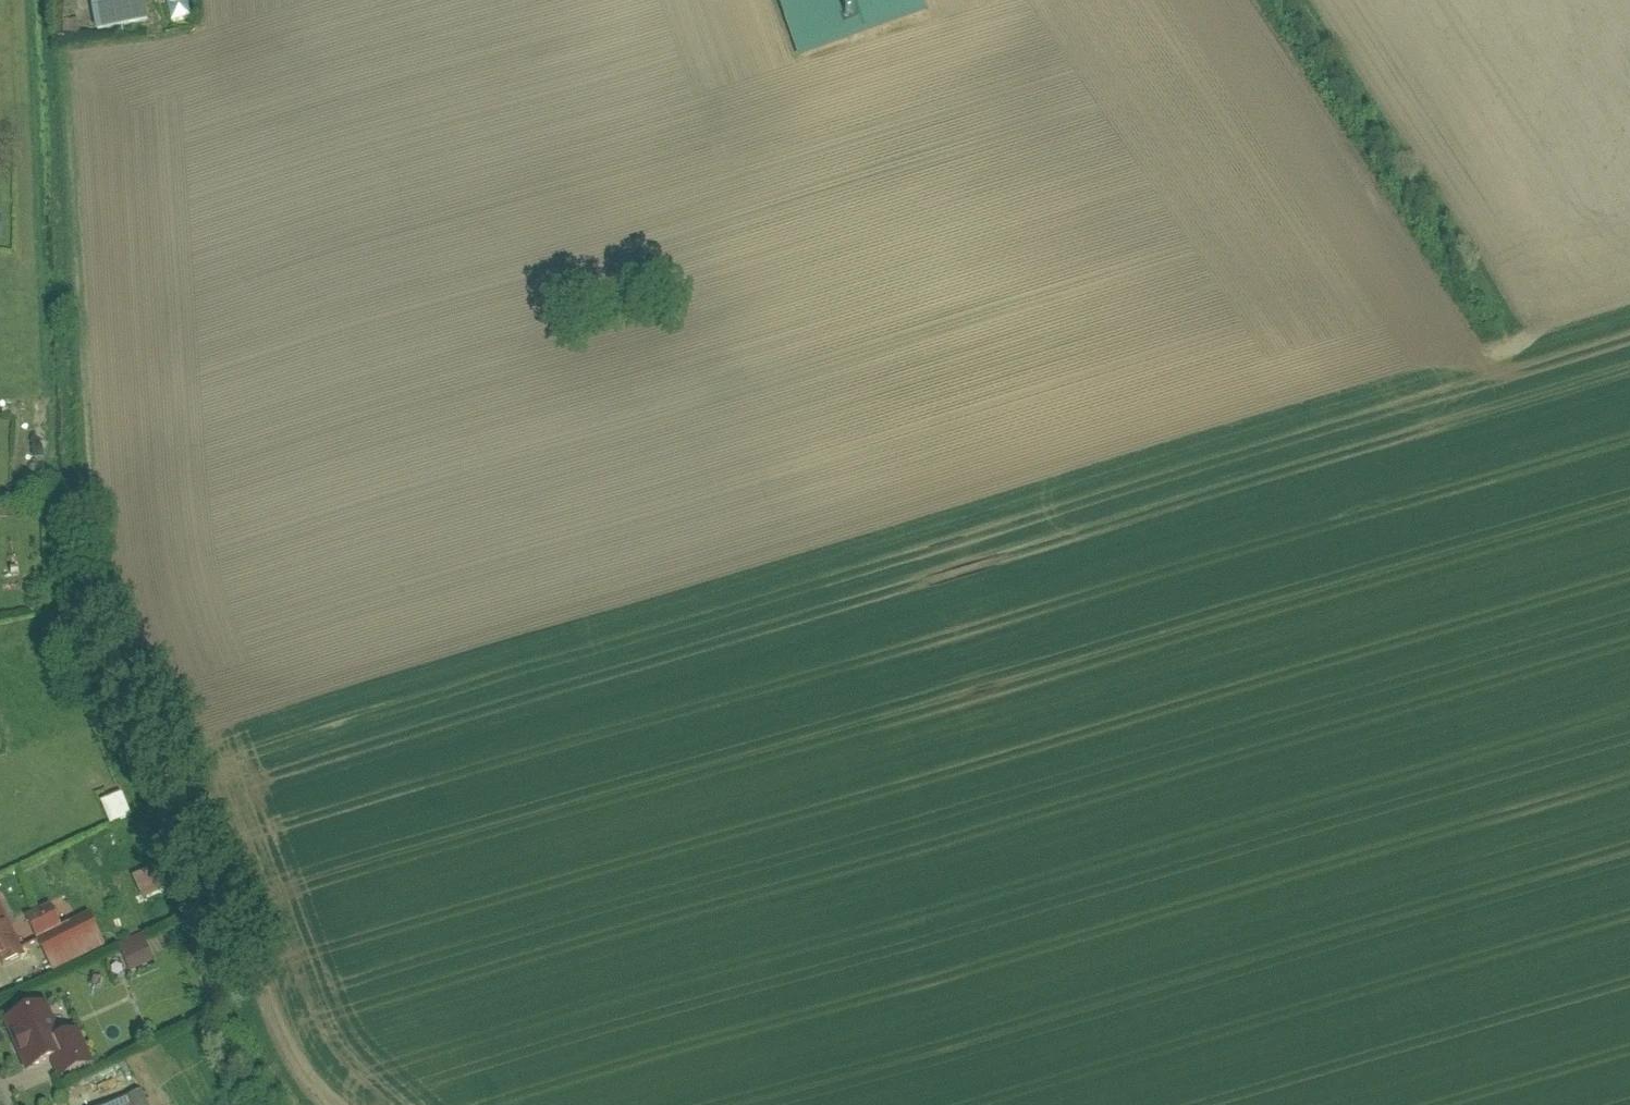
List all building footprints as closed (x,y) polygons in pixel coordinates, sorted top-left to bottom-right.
[(807,61),(935,14),(930,0),(785,0),(807,61)] [(118,4),(96,8),(100,37),(123,34),(118,4)] [(126,791),(106,801),(116,822),(136,813),(126,791)] [(160,866),(141,875),(151,897),(171,888),(160,866)] [(0,902),(0,964),(26,953),(2,901),(0,902)] [(44,941),(68,929),(56,905),(32,917),(44,941)] [(68,929),(44,941),(60,974),(110,949),(94,916),(68,929)] [(128,973),(155,961),(142,933),(116,945),(128,973)] [(80,1032),(66,1038),(51,1002),(9,1020),(31,1071),(54,1061),(62,1080),(95,1066),(80,1032)] [(133,1104),(153,1104),(148,1093),(131,1100),(133,1104)]
